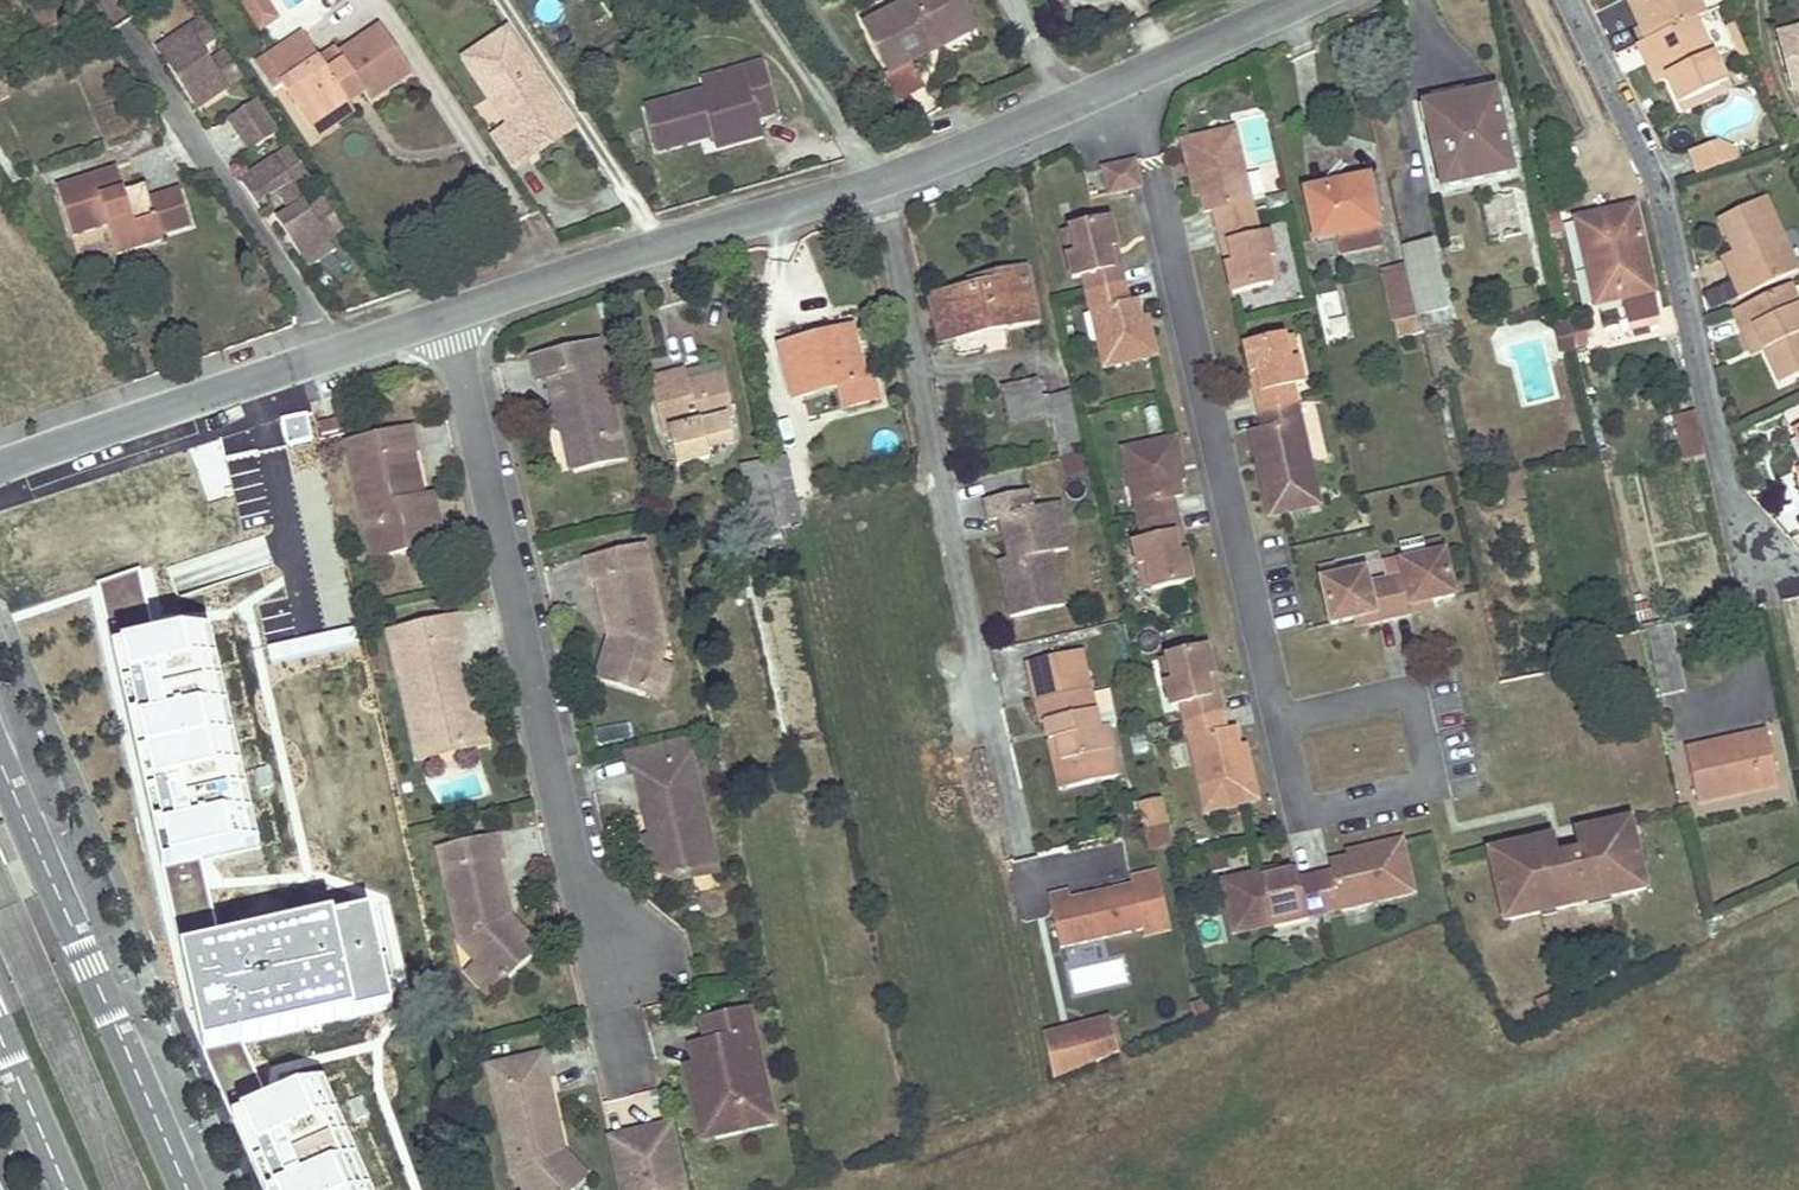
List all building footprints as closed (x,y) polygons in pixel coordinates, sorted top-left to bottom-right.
[(238,0),(260,33),(275,23),(259,0),(238,0)] [(906,15),(884,27),(870,34),(889,71),(976,26),(962,0),(913,0),(901,6),(906,15)] [(1627,4),(1637,25),(1650,20),(1641,0),(1636,0),(1627,4)] [(1725,89),(1693,18),(1702,14),(1696,0),(1641,0),(1650,20),(1637,25),(1644,40),(1634,44),(1641,61),(1655,55),(1664,76),(1680,110),(1725,89)] [(901,6),(899,1),(877,13),(884,27),(906,15),(901,6)] [(207,95),(241,73),(224,49),(209,59),(197,41),(213,31),(203,16),(162,43),(173,59),(166,65),(185,94),(199,85),(207,95)] [(1736,31),(1729,16),(1721,20),(1728,35),(1736,31)] [(382,27),(338,54),(345,63),(334,70),(347,90),(357,84),(369,102),(411,73),(382,27)] [(1743,47),(1736,31),(1728,35),(1736,51),(1743,47)] [(1778,37),(1784,59),(1794,92),(1795,92),(1798,90),(1798,31),(1778,37)] [(304,33),(255,64),(273,91),(281,86),(302,119),(343,92),(347,90),(334,70),(329,73),(304,33)] [(492,143),(513,175),(535,160),(523,143),(564,116),(509,34),(466,63),(512,130),(492,143)] [(173,59),(162,43),(155,49),(166,65),(173,59)] [(1655,55),(1641,61),(1651,81),(1664,76),(1655,55)] [(707,91),(646,109),(659,154),(700,143),(697,134),(710,130),(713,139),(715,146),(762,132),(757,118),(778,112),(763,63),(742,68),(746,80),(707,91)] [(746,80),(742,68),(703,80),(707,91),(746,80)] [(915,70),(893,79),(901,99),(923,89),(915,70)] [(9,96),(0,82),(0,101),(9,96)] [(199,85),(185,94),(193,105),(207,95),(199,85)] [(1471,103),(1425,115),(1442,188),(1513,172),(1494,90),(1469,96),(1471,103)] [(343,92),(302,119),(310,130),(350,103),(343,92)] [(1468,92),(1422,102),(1425,115),(1471,103),(1469,96),(1468,92)] [(256,96),(228,115),(249,147),(278,129),(256,96)] [(564,116),(523,143),(535,160),(575,133),(564,116)] [(1233,128),(1181,140),(1190,179),(1195,178),(1199,193),(1203,210),(1212,208),(1216,226),(1253,217),(1249,198),(1242,200),(1237,177),(1242,170),(1233,128)] [(697,134),(700,143),(713,139),(710,130),(697,134)] [(310,178),(289,147),(263,164),(239,181),(252,202),(275,188),(290,210),(277,219),(300,254),(327,236),(342,226),(323,198),(308,208),(295,188),(310,178)] [(1736,165),(1730,153),(1717,150),(1691,162),(1700,182),(1726,169),(1736,165)] [(1125,162),(1131,188),(1142,186),(1136,159),(1125,162)] [(1103,167),(1109,193),(1131,188),(1125,162),(1103,167)] [(119,170),(105,174),(111,196),(126,191),(119,170)] [(1242,200),(1249,198),(1242,170),(1237,177),(1242,200)] [(105,174),(67,186),(58,188),(72,237),(96,230),(109,226),(118,255),(164,242),(162,235),(193,226),(182,190),(151,199),(147,185),(126,191),(111,196),(105,174)] [(1365,177),(1303,192),(1314,239),(1335,234),(1376,225),(1365,177)] [(1195,178),(1190,179),(1193,194),(1199,193),(1195,178)] [(1794,269),(1759,197),(1714,218),(1730,250),(1741,273),(1729,279),(1738,296),(1794,269)] [(1605,230),(1579,236),(1595,304),(1622,298),(1628,322),(1659,315),(1635,207),(1601,214),(1605,230)] [(1601,214),(1575,220),(1579,236),(1605,230),(1601,214)] [(1273,255),(1268,233),(1257,235),(1253,217),(1216,226),(1221,245),(1227,243),(1232,263),(1225,264),(1231,291),(1271,282),(1265,256),(1273,255)] [(1112,268),(1108,248),(1115,247),(1109,220),(1068,229),(1074,255),(1067,257),(1072,279),(1082,276),(1086,292),(1123,284),(1119,266),(1112,268)] [(1376,225),(1335,234),(1340,253),(1381,244),(1376,225)] [(1074,255),(1068,229),(1061,231),(1067,257),(1074,255)] [(327,236),(300,254),(305,263),(333,245),(327,236)] [(1227,243),(1221,245),(1225,264),(1232,263),(1227,243)] [(1434,243),(1400,251),(1405,272),(1416,316),(1448,309),(1434,243)] [(1119,266),(1115,247),(1108,248),(1112,268),(1119,266)] [(1741,273),(1730,250),(1718,256),(1729,279),(1741,273)] [(1273,255),(1265,256),(1271,282),(1279,280),(1273,255)] [(969,290),(931,298),(941,341),(1036,319),(1025,269),(981,279),(983,287),(969,290)] [(1405,272),(1386,277),(1396,322),(1400,338),(1419,333),(1416,316),(1405,272)] [(981,279),(968,283),(969,290),(983,287),(981,279)] [(1155,354),(1149,329),(1143,330),(1141,318),(1137,301),(1128,303),(1123,284),(1086,292),(1090,311),(1097,310),(1101,330),(1095,331),(1103,366),(1155,354)] [(1728,311),(1737,330),(1750,324),(1761,350),(1777,382),(1798,372),(1798,312),(1786,284),(1728,311)] [(1345,331),(1336,291),(1313,297),(1322,336),(1345,331)] [(1448,309),(1416,316),(1419,333),(1452,325),(1448,309)] [(1101,330),(1097,310),(1090,311),(1095,331),(1101,330)] [(1149,329),(1146,317),(1141,318),(1143,330),(1149,329)] [(1559,350),(1572,346),(1567,321),(1553,324),(1559,350)] [(1750,324),(1737,330),(1749,356),(1761,350),(1750,324)] [(852,326),(842,329),(847,348),(857,345),(852,326)] [(842,329),(779,345),(793,397),(841,384),(847,406),(879,399),(873,375),(865,376),(857,345),(847,348),(842,329)] [(1345,331),(1322,336),(1324,345),(1347,340),(1345,331)] [(1297,360),(1291,334),(1284,336),(1290,362),(1297,360)] [(533,352),(538,373),(549,371),(557,403),(573,413),(564,429),(571,434),(579,463),(627,451),(598,336),(533,352)] [(1302,382),(1297,360),(1290,362),(1284,336),(1243,345),(1250,372),(1257,371),(1261,390),(1254,392),(1255,394),(1259,411),(1296,402),(1292,384),(1302,382)] [(687,383),(721,374),(718,362),(684,370),(687,383)] [(684,370),(645,380),(660,437),(666,435),(675,469),(708,460),(705,446),(731,439),(726,419),(732,417),(721,374),(687,383),(684,370)] [(1261,390),(1257,371),(1250,372),(1254,392),(1261,390)] [(1038,380),(1006,387),(1013,419),(1046,412),(1038,380)] [(1069,393),(1050,397),(1063,456),(1083,451),(1069,393)] [(1319,503),(1305,442),(1296,444),(1292,423),(1300,421),(1296,402),(1259,411),(1263,428),(1250,431),(1256,457),(1263,455),(1266,468),(1259,469),(1269,515),(1319,503)] [(573,413),(557,403),(547,418),(564,429),(573,413)] [(332,411),(315,415),(318,429),(335,425),(332,411)] [(1691,412),(1672,416),(1682,449),(1700,445),(1691,412)] [(422,490),(414,492),(404,447),(412,445),(417,444),(412,420),(347,435),(373,549),(420,538),(416,519),(438,515),(431,488),(422,490)] [(1305,442),(1300,421),(1292,423),(1296,444),(1305,442)] [(1789,428),(1798,449),(1798,424),(1789,428)] [(1174,437),(1122,449),(1130,484),(1136,483),(1141,502),(1134,504),(1139,523),(1176,514),(1172,496),(1181,494),(1178,481),(1174,465),(1180,464),(1174,437)] [(412,445),(404,447),(414,492),(422,490),(412,445)] [(1266,468),(1263,455),(1256,457),(1259,469),(1266,468)] [(1083,457),(1059,459),(1061,479),(1085,477),(1083,457)] [(1184,479),(1180,464),(1174,465),(1178,481),(1184,479)] [(1141,502),(1136,483),(1130,484),(1134,504),(1141,502)] [(1050,549),(1040,505),(1031,507),(1027,489),(983,499),(987,518),(998,516),(1008,559),(1011,574),(1000,577),(1009,616),(1062,604),(1050,549)] [(1067,545),(1057,501),(1040,505),(1050,549),(1067,545)] [(1178,554),(1173,535),(1180,533),(1176,514),(1139,523),(1143,541),(1132,543),(1137,565),(1145,563),(1151,589),(1191,580),(1185,553),(1178,554)] [(420,538),(442,533),(438,515),(416,519),(420,538)] [(1185,553),(1180,533),(1173,535),(1178,554),(1185,553)] [(597,576),(609,628),(614,627),(616,635),(604,672),(647,685),(657,655),(660,656),(666,637),(645,542),(585,555),(590,577),(597,576)] [(1425,548),(1426,554),(1443,551),(1442,544),(1425,548)] [(1385,579),(1394,616),(1413,612),(1411,605),(1431,600),(1454,595),(1443,551),(1426,554),(1400,561),(1403,575),(1385,579)] [(1011,574),(1008,559),(997,562),(1000,577),(1011,574)] [(1143,591),(1151,589),(1145,563),(1137,565),(1143,591)] [(1320,579),(1337,575),(1336,568),(1319,572),(1320,579)] [(1373,613),(1375,621),(1377,620),(1394,616),(1385,579),(1367,583),(1364,569),(1337,575),(1320,579),(1331,623),(1353,618),(1373,613)] [(1413,612),(1433,607),(1431,600),(1411,605),(1413,612)] [(389,627),(417,749),(462,739),(461,735),(475,716),(462,707),(447,696),(458,680),(449,637),(461,634),(456,612),(389,627)] [(1354,626),(1375,621),(1373,613),(1353,618),(1354,626)] [(1674,621),(1652,626),(1669,694),(1689,689),(1674,621)] [(212,631),(113,653),(162,869),(260,847),(212,631)] [(1213,675),(1206,648),(1166,657),(1172,682),(1165,684),(1170,706),(1180,704),(1184,722),(1221,713),(1217,694),(1210,695),(1206,676),(1213,675)] [(1081,652),(1025,665),(1029,685),(1086,672),(1081,652)] [(660,656),(657,655),(647,685),(663,690),(672,659),(660,656)] [(1172,682),(1166,657),(1159,659),(1165,684),(1172,682)] [(1115,775),(1109,748),(1105,726),(1098,728),(1090,693),(1086,672),(1029,685),(1037,723),(1041,722),(1048,720),(1057,760),(1063,786),(1115,775)] [(1210,695),(1217,694),(1213,675),(1206,676),(1210,695)] [(473,691),(458,680),(447,696),(462,707),(473,691)] [(1090,693),(1098,728),(1105,726),(1117,723),(1109,689),(1090,693)] [(1257,799),(1248,760),(1242,761),(1239,746),(1235,729),(1226,731),(1221,713),(1184,722),(1189,741),(1195,739),(1200,761),(1195,769),(1205,811),(1257,799)] [(479,735),(475,716),(461,735),(462,739),(479,735)] [(1041,722),(1037,723),(1051,788),(1063,786),(1057,760),(1048,720),(1041,722)] [(1705,742),(1684,747),(1696,799),(1777,781),(1765,729),(1723,739),(1725,744),(1706,749),(1705,742)] [(626,752),(631,776),(639,775),(649,819),(658,823),(662,837),(653,839),(645,840),(651,867),(672,862),(676,879),(717,870),(688,738),(626,752)] [(1200,761),(1195,739),(1189,741),(1195,769),(1200,761)] [(1723,739),(1705,742),(1706,749),(1725,744),(1723,739)] [(1239,746),(1242,761),(1248,760),(1245,745),(1239,746)] [(1168,822),(1162,796),(1139,801),(1149,845),(1172,840),(1168,822)] [(1634,833),(1630,817),(1615,821),(1619,836),(1634,833)] [(658,823),(649,819),(653,839),(662,837),(658,823)] [(1615,821),(1585,828),(1592,859),(1561,867),(1559,860),(1553,836),(1506,848),(1509,863),(1494,867),(1507,921),(1542,913),(1541,908),(1557,904),(1558,909),(1590,901),(1589,896),(1612,891),(1613,895),(1647,887),(1634,833),(1619,836),(1615,821)] [(1592,859),(1585,828),(1578,830),(1584,854),(1559,860),(1561,867),(1592,859)] [(502,902),(507,901),(496,854),(503,852),(499,832),(438,845),(459,940),(476,959),(479,956),(497,976),(533,944),(511,920),(504,912),(502,902)] [(1401,840),(1362,849),(1363,855),(1348,859),(1348,858),(1331,862),(1333,872),(1315,876),(1324,913),(1343,908),(1341,902),(1364,897),(1371,902),(1413,892),(1401,840)] [(1509,863),(1506,848),(1490,852),(1494,867),(1509,863)] [(1363,855),(1362,849),(1347,853),(1348,858),(1348,859),(1363,855)] [(672,862),(651,867),(676,879),(672,862)] [(1278,875),(1277,869),(1262,872),(1263,878),(1278,875)] [(1072,895),(1050,900),(1060,945),(1144,926),(1146,933),(1169,928),(1155,870),(1132,875),(1133,882),(1111,887),(1112,890),(1090,895),(1089,891),(1072,895)] [(107,871),(99,874),(107,893),(115,890),(107,871)] [(1295,871),(1278,875),(1263,878),(1262,872),(1222,881),(1234,933),(1276,924),(1281,916),(1303,911),(1305,917),(1324,913),(1315,876),(1297,880),(1295,871)] [(1072,895),(1071,889),(1049,894),(1050,900),(1072,895)] [(1612,891),(1589,896),(1590,901),(1613,895),(1612,891)] [(1371,902),(1364,897),(1341,902),(1343,908),(1371,902)] [(511,920),(507,901),(502,902),(504,912),(511,920)] [(1557,904),(1541,908),(1542,913),(1558,909),(1557,904)] [(1305,917),(1303,911),(1281,916),(1276,924),(1305,917)] [(368,912),(183,953),(204,1047),(389,1006),(368,912)] [(497,976),(479,956),(476,959),(466,968),(484,988),(497,976)] [(701,1016),(706,1039),(713,1038),(717,1056),(695,1060),(685,1063),(696,1112),(714,1108),(719,1128),(773,1116),(748,1005),(701,1016)] [(1109,1016),(1081,1022),(1082,1027),(1110,1021),(1109,1016)] [(1081,1022),(1042,1031),(1052,1075),(1064,1073),(1063,1069),(1079,1065),(1078,1062),(1097,1058),(1097,1056),(1110,1053),(1109,1050),(1117,1049),(1110,1021),(1082,1027),(1081,1022)] [(717,1056),(713,1038),(706,1039),(691,1043),(695,1060),(717,1056)] [(514,1181),(522,1189),(576,1189),(585,1182),(563,1156),(558,1158),(554,1138),(559,1137),(543,1061),(490,1072),(514,1181)] [(190,1072),(182,1075),(191,1094),(198,1091),(190,1072)] [(323,1080),(234,1119),(266,1189),(372,1189),(323,1080)] [(696,1112),(700,1132),(719,1128),(714,1108),(696,1112)] [(610,1137),(622,1189),(687,1189),(671,1122),(610,1137)] [(563,1156),(559,1137),(554,1138),(558,1158),(563,1156)]
